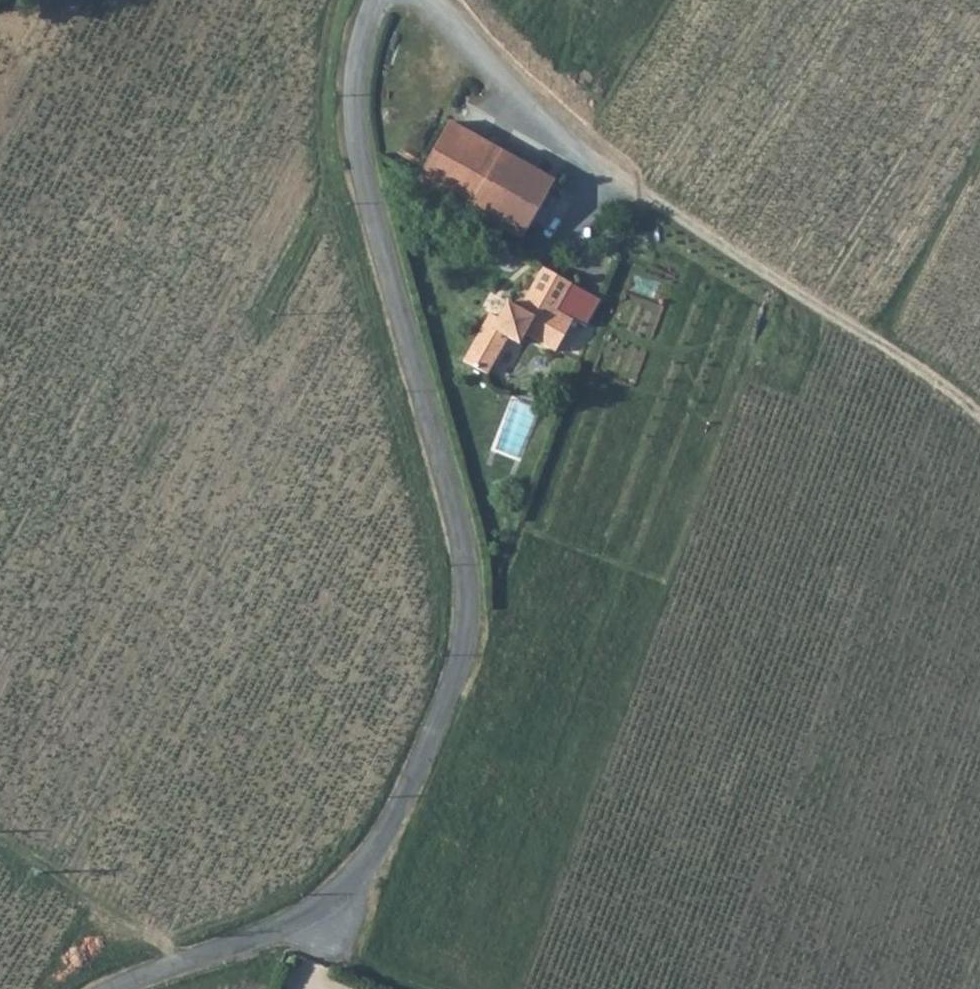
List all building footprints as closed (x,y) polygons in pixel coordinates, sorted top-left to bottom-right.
[(479,159),(531,186),(541,167),(438,108),(424,134),(479,159)] [(479,159),(424,134),(406,169),(508,227),(531,186),(479,159)] [(554,353),(572,321),(587,327),(602,300),(542,269),(523,310),(510,302),(498,321),(491,317),(465,360),(487,374),(504,344),(514,350),(523,336),(554,353)]
